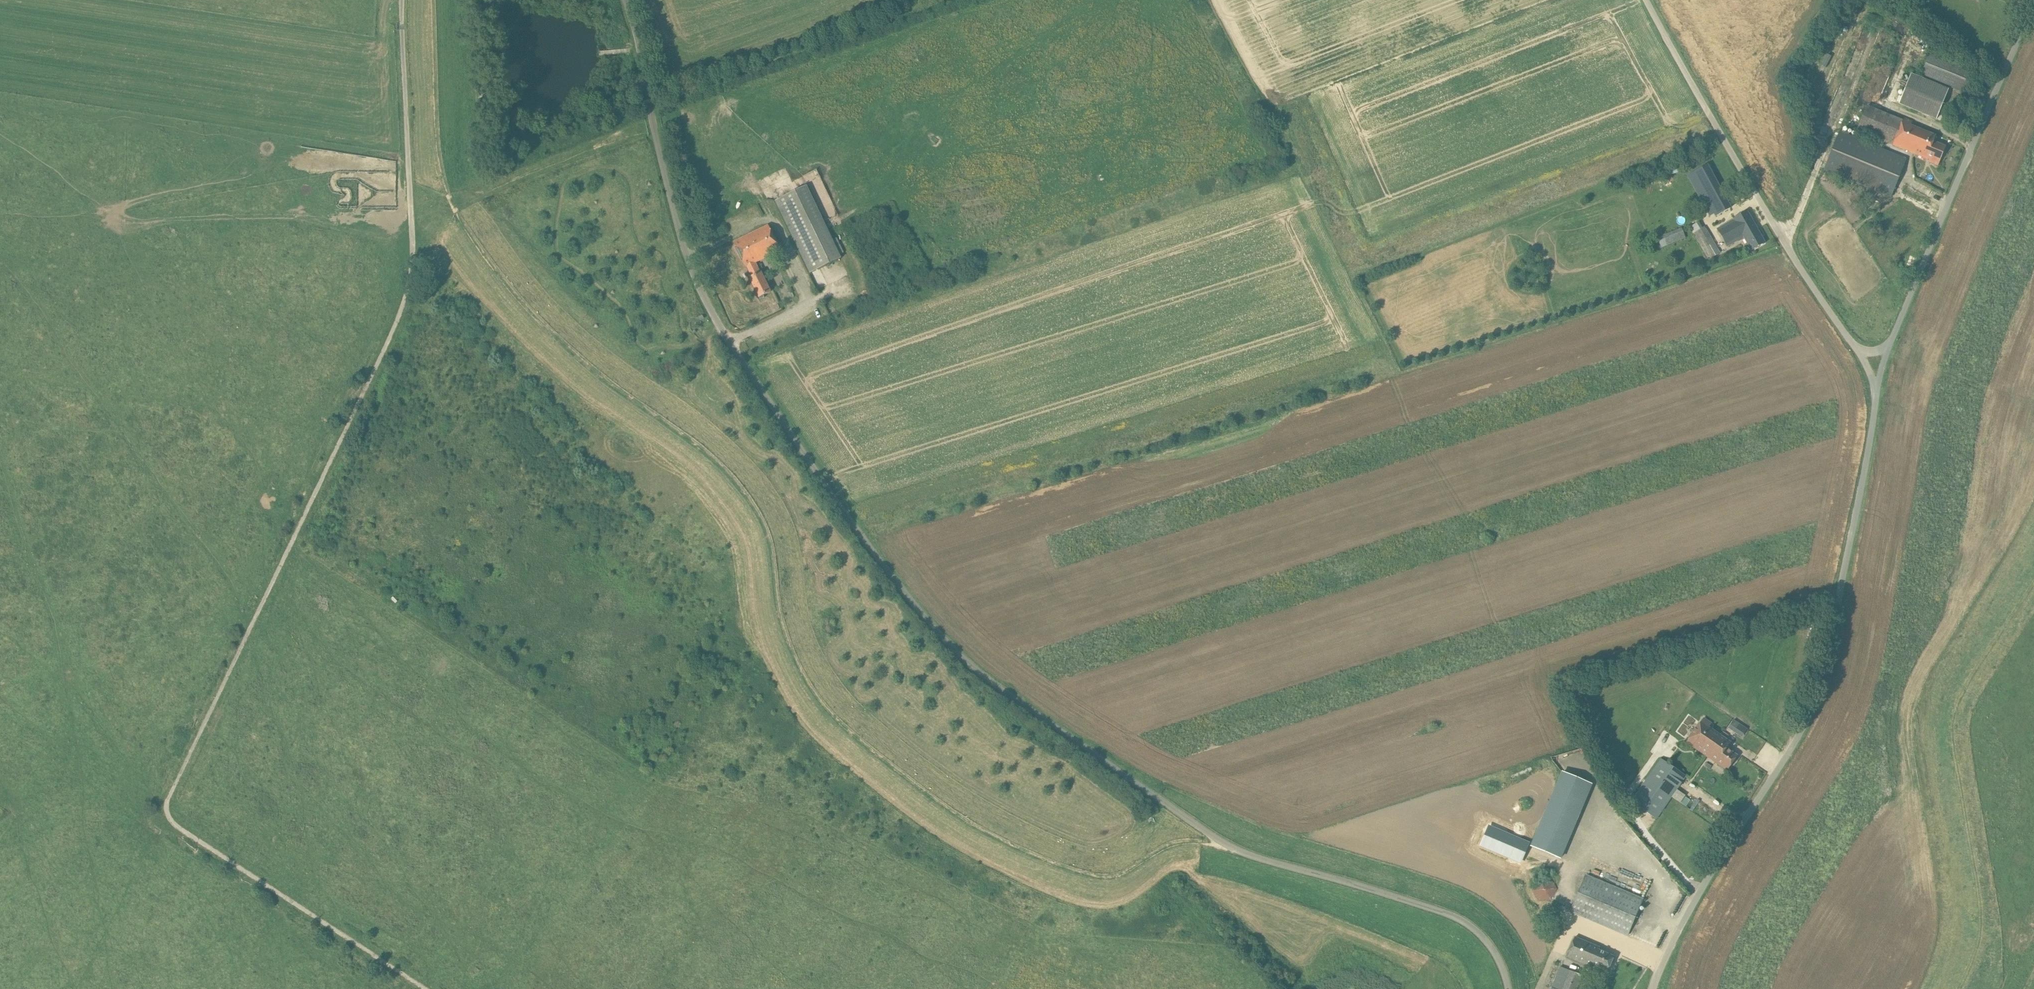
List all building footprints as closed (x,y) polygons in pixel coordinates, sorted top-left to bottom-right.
[(1975,71),(1928,52),(1919,74),(1966,93),(1975,71)] [(1947,90),(1909,75),(1897,103),(1935,118),(1947,90)] [(1901,121),(1865,107),(1856,130),(1929,159),(1928,162),(1937,165),(1944,147),(1932,142),(1934,137),(1929,135),(1929,133),(1909,125),(1911,121),(1902,118),(1901,121)] [(1850,136),(1840,132),(1824,170),(1890,197),(1906,159),(1880,149),(1850,136)] [(1731,208),(1707,165),(1688,176),(1710,216),(1714,213),(1715,216),(1731,208)] [(841,258),(807,185),(776,200),(810,272),(841,258)] [(1765,243),(1747,211),(1736,218),(1734,219),(1734,220),(1717,229),(1727,247),(1741,238),(1742,239),(1744,238),(1751,251),(1757,248),(1765,243)] [(1701,219),(1690,225),(1709,259),(1719,253),(1701,219)] [(743,238),(734,242),(746,267),(747,267),(752,278),(750,279),(759,297),(760,299),(765,297),(764,295),(768,293),(771,291),(762,273),(756,262),(764,258),(781,250),(769,225),(743,238)] [(1686,238),(1682,228),(1657,237),(1662,249),(1665,248),(1666,249),(1671,247),(1671,248),(1683,244),(1682,240),(1686,238)] [(1707,756),(1720,736),(1708,728),(1711,724),(1703,718),(1687,742),(1707,756)] [(1730,743),(1720,736),(1707,756),(1719,765),(1727,770),(1737,756),(1726,748),(1730,743)] [(1686,776),(1661,759),(1646,780),(1671,797),(1680,803),(1686,796),(1677,790),(1686,776)] [(1591,785),(1562,773),(1532,846),(1560,858),(1591,785)] [(1656,819),(1671,797),(1646,780),(1631,802),(1656,819)] [(1524,856),(1530,842),(1506,832),(1503,841),(1485,833),(1479,847),(1509,858),(1512,851),(1524,856)] [(1643,899),(1586,875),(1571,911),(1628,935),(1643,899)] [(1558,894),(1550,876),(1532,885),(1540,903),(1558,894)] [(1600,948),(1575,937),(1566,956),(1592,967),(1593,964),(1608,971),(1614,957),(1599,950),(1600,948)] [(1569,970),(1561,988),(1576,988),(1582,976),(1569,970)]
